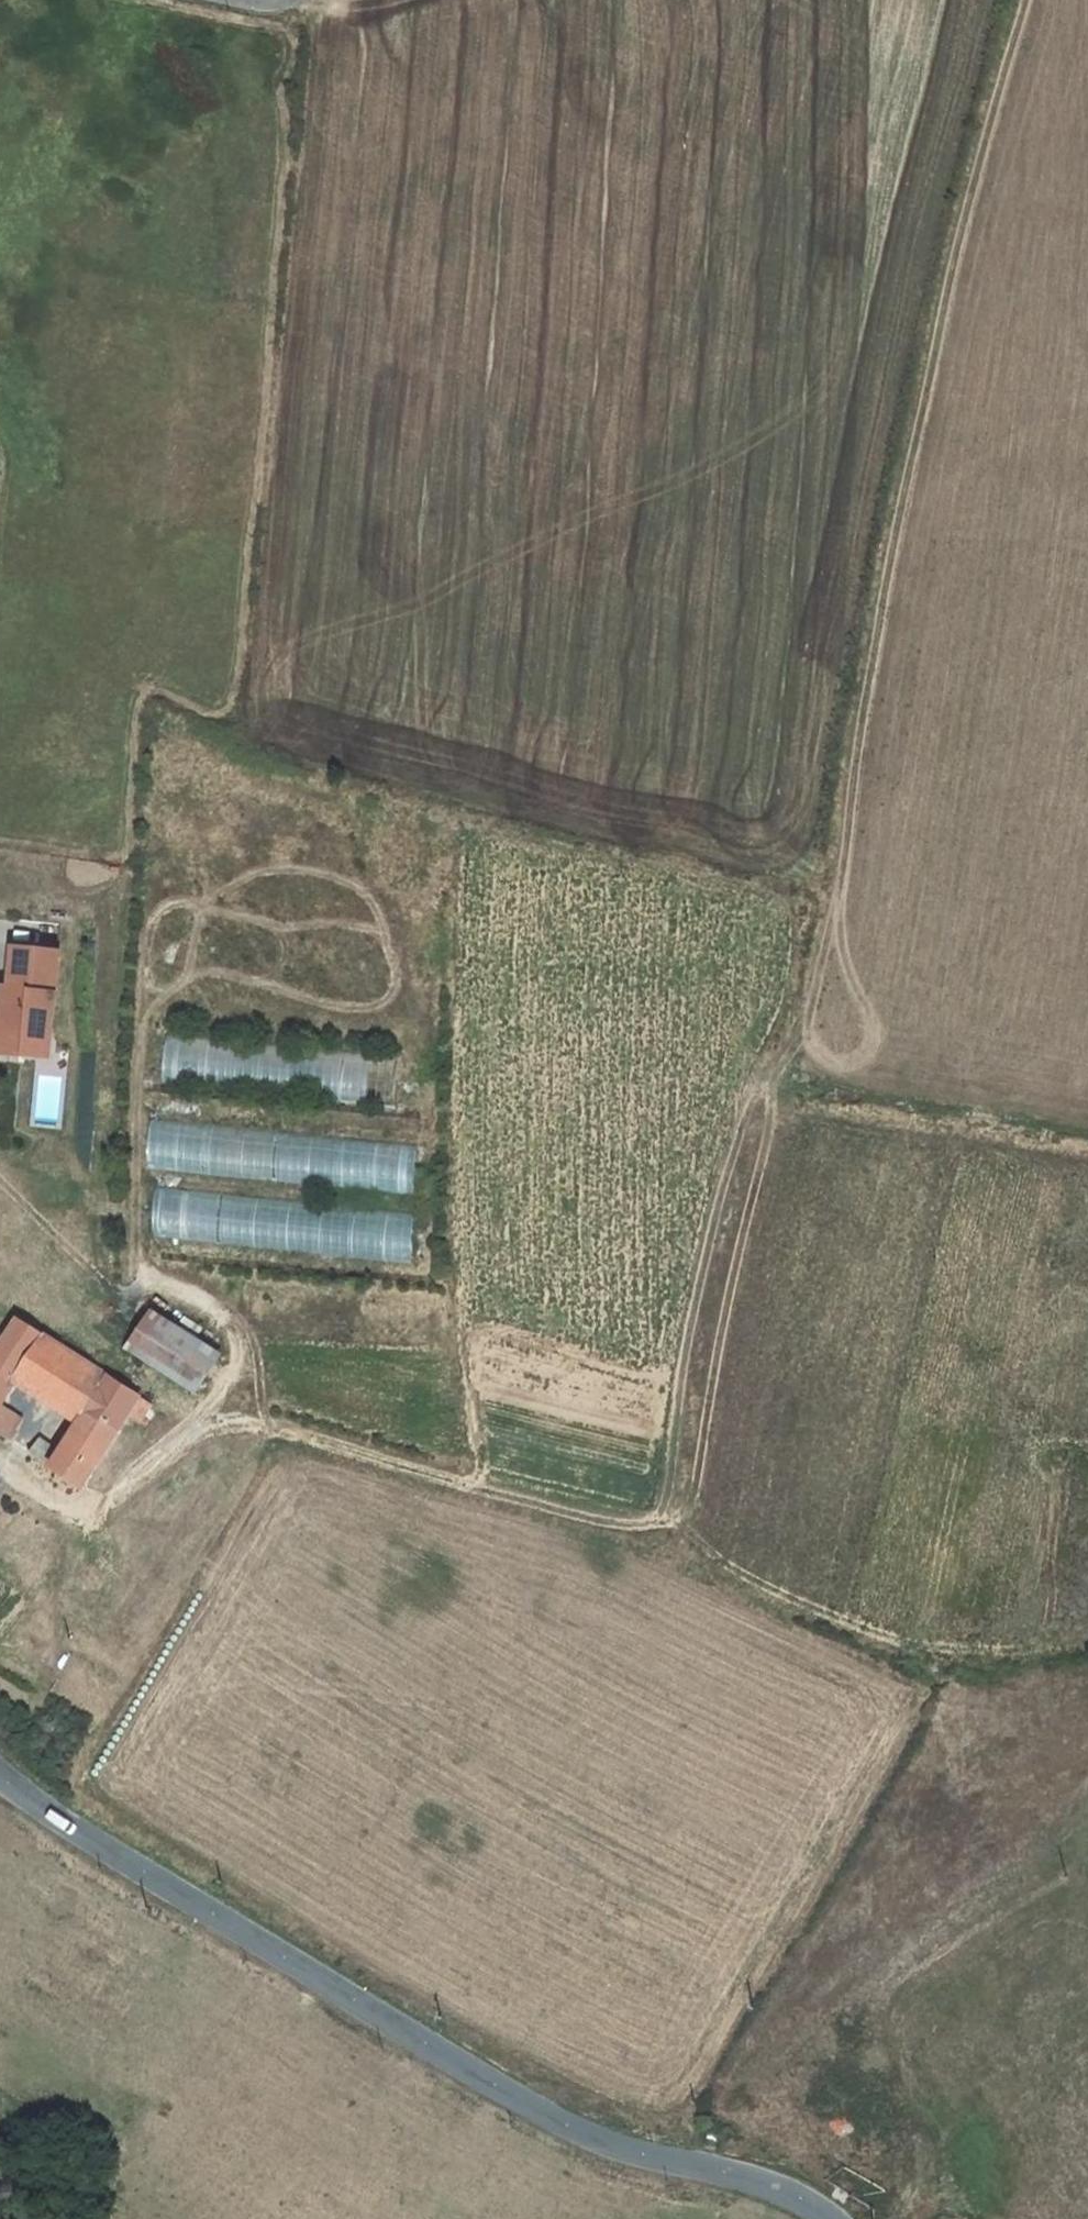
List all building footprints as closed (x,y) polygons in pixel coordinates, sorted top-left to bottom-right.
[(13,947),(8,989),(1,989),(0,993),(0,1053),(15,1055),(22,1037),(45,1040),(57,953),(13,947)] [(22,1037),(15,1055),(43,1059),(45,1040),(22,1037)] [(167,1037),(162,1076),(392,1104),(397,1065),(167,1037)] [(151,1119),(146,1169),(414,1193),(418,1143),(151,1119)] [(151,1243),(411,1256),(414,1207),(154,1193),(151,1243)] [(155,1310),(130,1348),(197,1394),(223,1355),(155,1310)] [(5,1408),(20,1383),(49,1338),(21,1320),(0,1352),(0,1434),(8,1439),(22,1417),(5,1408)] [(94,1366),(49,1338),(20,1383),(84,1422),(111,1377),(94,1366)] [(111,1377),(84,1422),(66,1453),(46,1441),(35,1458),(82,1487),(127,1417),(136,1423),(149,1402),(111,1377)]
